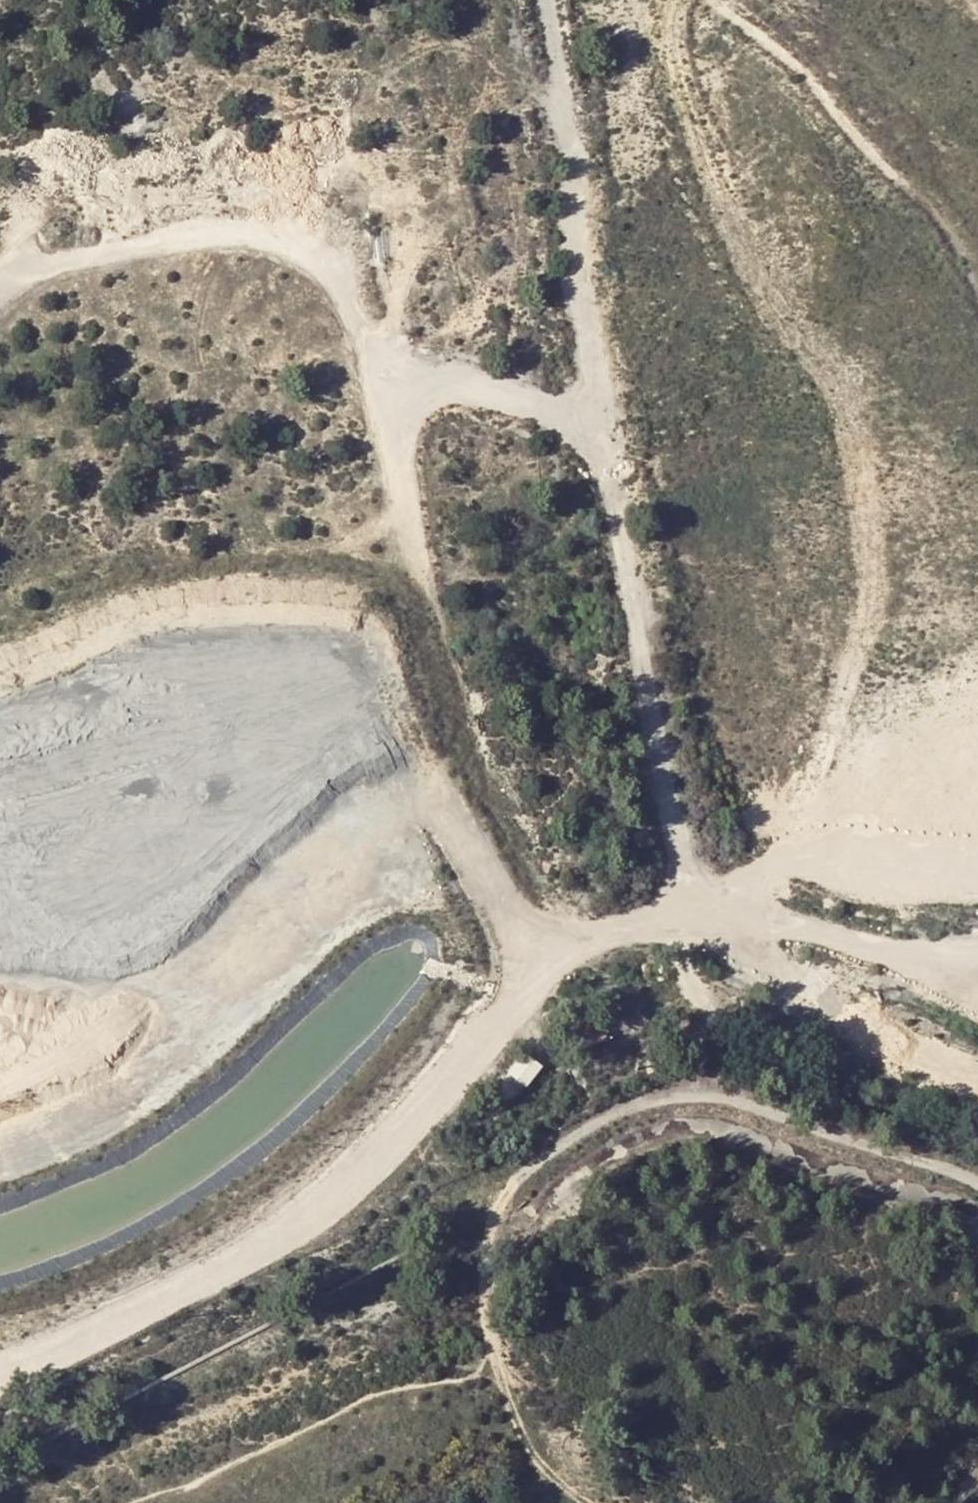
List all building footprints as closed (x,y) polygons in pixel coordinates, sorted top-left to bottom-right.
[(520,1053),(504,1077),(525,1091),(541,1067),(520,1053)] [(764,1064),(762,1072),(779,1074),(780,1066),(764,1064)]
